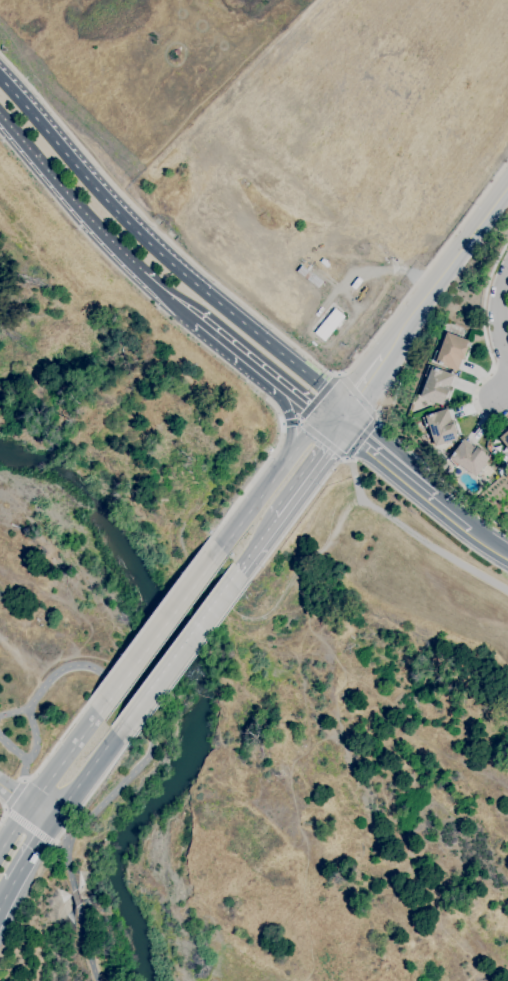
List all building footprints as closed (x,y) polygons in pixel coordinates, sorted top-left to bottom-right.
[(318,287),(297,271),(298,270),(297,270),(300,266),(301,266),(302,265),(323,281),(318,287)] [(325,340),(315,332),(335,308),(345,316),(340,321),(343,323),(339,327),(337,325),(325,340)] [(458,371),(444,365),(444,366),(436,363),(437,362),(433,360),(436,351),(440,352),(448,332),(469,340),(467,346),(469,346),(465,357),(464,356),(463,360),(462,360),(458,371)] [(442,405),(420,396),(428,376),(425,375),(429,366),(432,367),(432,366),(455,375),(450,386),(451,386),(450,390),(445,402),(444,401),(442,405)] [(436,446),(429,426),(426,427),(423,417),(426,416),(426,415),(448,408),(452,419),(453,419),(454,422),(458,435),(457,435),(458,439),(436,446)] [(500,437),(507,430),(507,446),(500,437)] [(450,459),(451,458),(450,457),(464,438),(474,446),(475,445),(486,453),(485,454),(490,458),(477,476),(459,464),(457,467),(450,459)]
